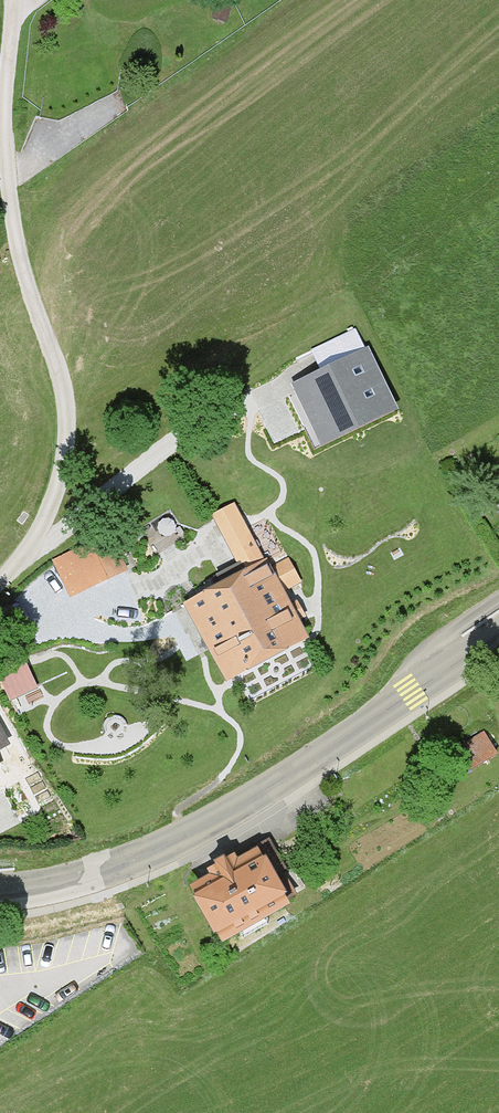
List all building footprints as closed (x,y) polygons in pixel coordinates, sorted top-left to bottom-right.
[(369,351),(296,385),(324,443),(396,409),(369,351)] [(231,499),(201,515),(237,576),(267,560),(231,499)] [(87,533),(41,558),(58,589),(104,564),(87,533)] [(189,621),(224,684),(310,638),(267,560),(237,576),(182,607),(189,621)] [(0,677),(0,685),(9,702),(39,690),(26,665),(0,677)] [(11,747),(0,725),(0,753),(11,747)] [(498,753),(498,748),(491,728),(464,738),(474,763),(498,753)] [(192,889),(223,941),(289,902),(259,850),(192,889)]
